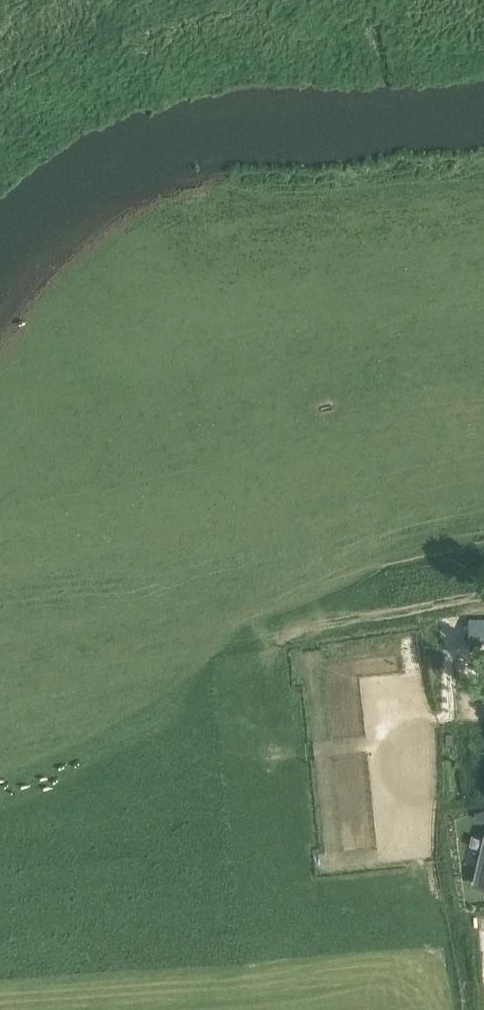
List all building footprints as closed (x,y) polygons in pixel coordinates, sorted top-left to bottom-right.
[(468,642),(483,642),(483,618),(468,618),(468,642)] [(476,812),(477,818),(483,820),(483,809),(476,812)]
